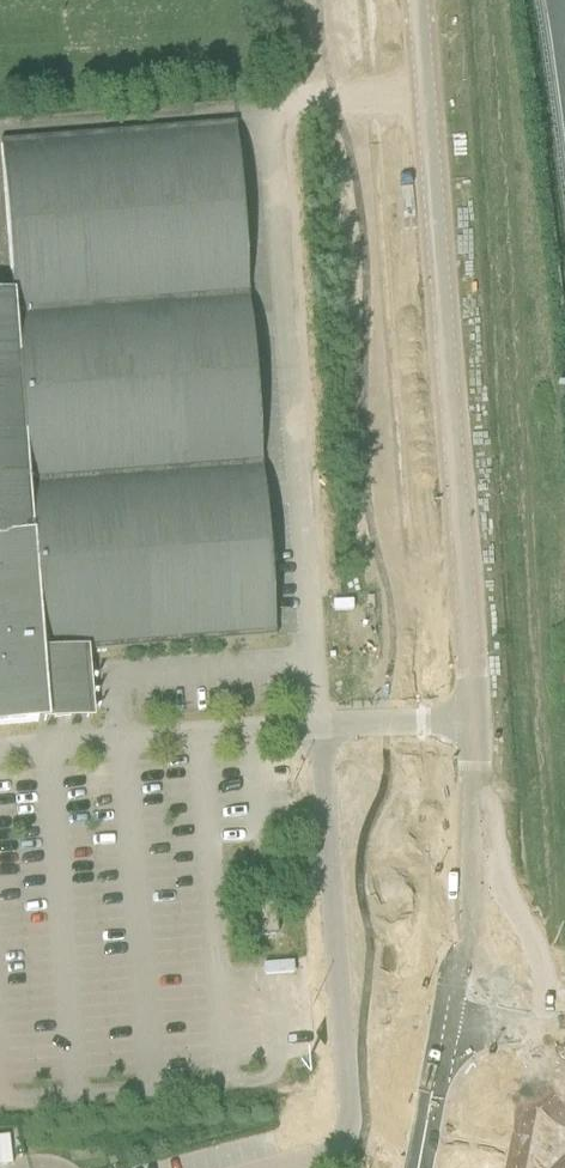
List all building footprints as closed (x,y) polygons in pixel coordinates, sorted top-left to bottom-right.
[(276,635),(235,122),(0,141),(0,149),(11,291),(0,292),(0,725),(37,722),(36,709),(52,707),(53,721),(70,720),(69,706),(87,705),(83,651),(276,637),(276,635)] [(252,865),(239,866),(240,878),(253,877),(252,865)] [(257,937),(277,935),(273,888),(253,889),(257,937)] [(0,1132),(0,1152),(3,1161),(15,1158),(7,1130),(0,1132)]
